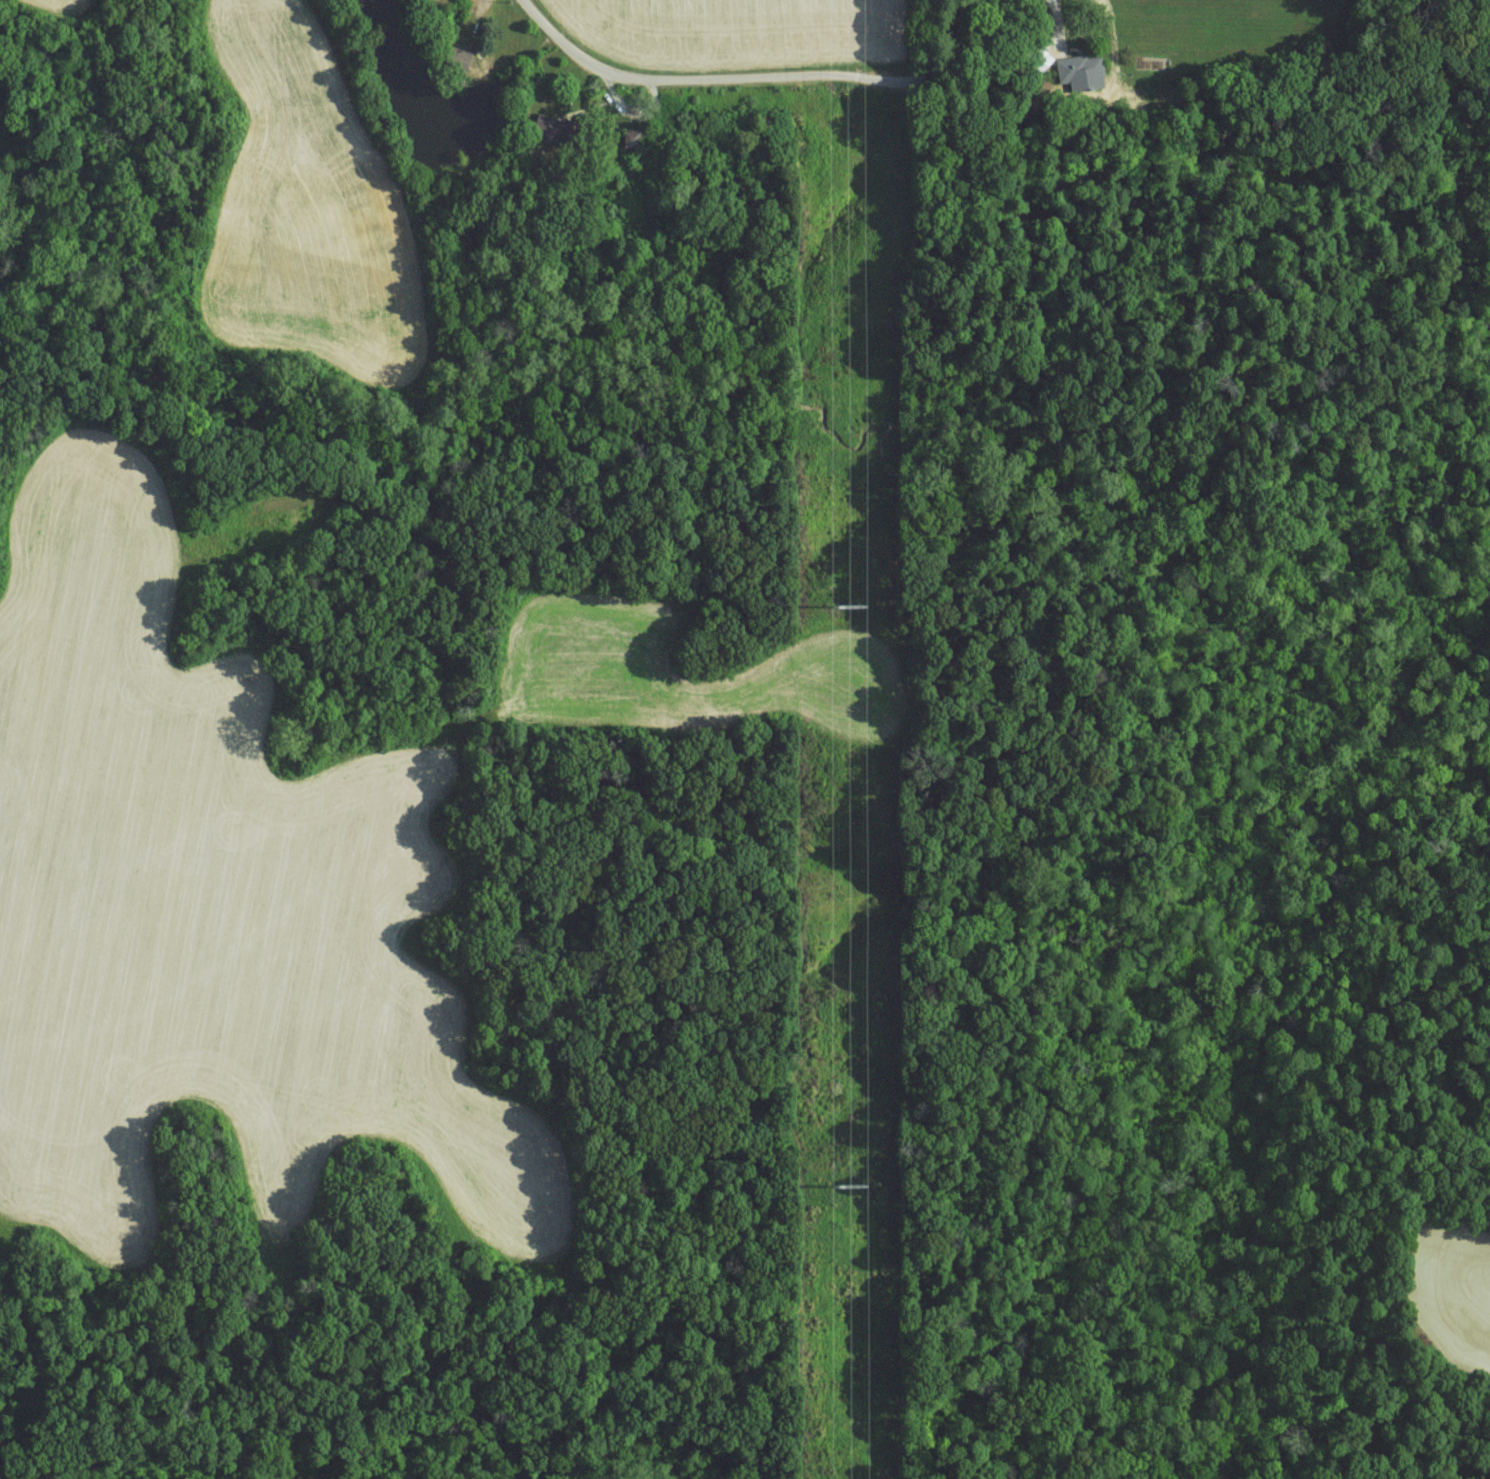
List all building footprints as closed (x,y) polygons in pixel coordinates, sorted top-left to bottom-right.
[(468,52),(446,45),(441,62),(462,69),(468,52)] [(1051,59),(1040,46),(1032,53),(1042,66),(1051,59)] [(1104,86),(1100,55),(1085,57),(1085,54),(1055,58),(1058,83),(1070,81),(1071,91),(1104,86)] [(526,130),(548,139),(556,121),(534,111),(526,130)] [(641,129),(623,128),(622,145),(640,146),(641,129)]
